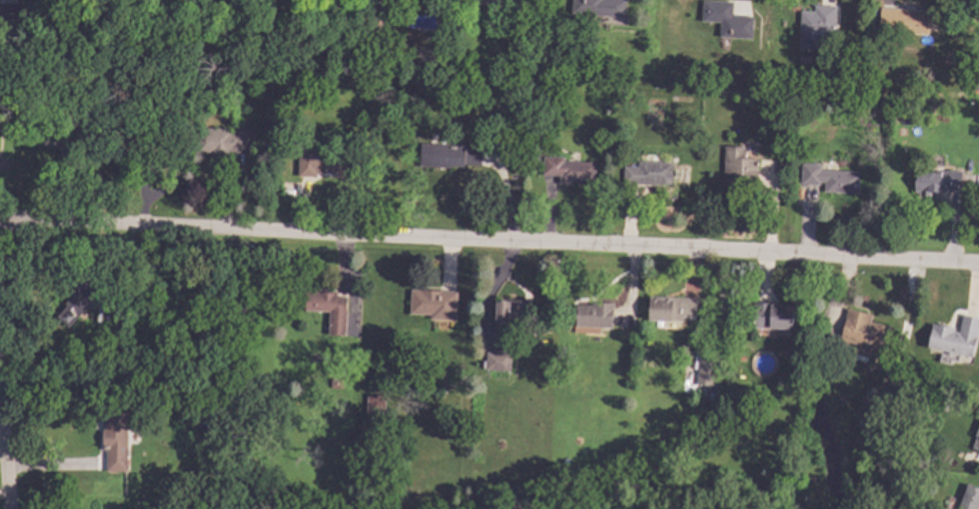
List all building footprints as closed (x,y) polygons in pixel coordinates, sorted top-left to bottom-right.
[(574,13),(575,0),(629,0),(628,17),(574,13)] [(736,2),(735,15),(756,16),(755,39),(722,37),(723,22),(703,21),(704,0),(736,2)] [(838,34),(834,34),(834,40),(824,39),(824,50),(801,50),(802,11),(817,11),(817,6),(839,6),(838,34)] [(931,10),(930,34),(902,33),(902,28),(881,27),(881,8),(931,10)] [(469,20),(468,35),(457,34),(458,20),(469,20)] [(572,35),(572,44),(564,44),(565,35),(572,35)] [(368,55),(363,63),(358,60),(362,52),(368,55)] [(881,91),(870,91),(870,81),(881,81),(881,91)] [(808,108),(793,108),(793,98),(808,98),(808,108)] [(950,117),(942,117),(942,105),(951,105),(950,117)] [(255,125),(258,125),(258,154),(233,153),(233,155),(211,155),(211,153),(199,153),(199,127),(234,128),(234,129),(237,130),(237,124),(246,124),(246,112),(255,112),(255,125)] [(468,145),(468,146),(484,147),(483,165),(467,164),(467,167),(453,166),(453,168),(422,167),(423,142),(468,145)] [(747,146),(747,157),(761,157),(760,185),(740,184),(740,179),(726,178),(728,145),(747,146)] [(352,177),(339,177),(339,173),(320,173),(320,177),(301,176),(302,147),(352,148),(352,177)] [(567,156),(567,161),(598,162),(597,182),(573,182),(573,184),(562,184),(562,176),(545,175),(546,156),(567,156)] [(676,163),(674,184),(659,183),(659,185),(625,183),(626,166),(641,166),(641,161),(676,163)] [(823,163),(823,170),(862,172),(861,194),(826,192),(827,182),(822,182),(822,185),(803,184),(804,163),(823,163)] [(945,172),(966,172),(965,190),(952,190),(952,193),(932,193),(932,195),(922,195),(922,192),(918,192),(918,169),(938,170),(938,166),(945,166),(945,172)] [(102,294),(72,327),(60,317),(69,308),(67,306),(73,300),(70,297),(86,279),(102,294)] [(460,291),(459,320),(433,319),(433,314),(412,314),(413,289),(460,291)] [(339,296),(349,297),(349,335),(332,335),(332,311),(308,311),(308,291),(339,292),(339,296)] [(700,317),(686,317),(686,322),(650,321),(650,298),(700,298),(700,317)] [(534,326),(522,326),(522,324),(499,323),(500,300),(511,301),(511,300),(526,300),(527,299),(534,299),(534,326)] [(617,302),(615,328),(603,327),(603,337),(585,336),(586,327),(578,326),(579,305),(595,306),(595,301),(617,302)] [(774,302),(774,304),(796,304),(795,329),(755,327),(756,302),(774,302)] [(875,314),(873,321),(896,327),(889,352),(874,348),(871,357),(859,354),(861,345),(842,340),(850,308),(875,314)] [(965,314),(978,317),(978,340),(975,357),(930,347),(935,323),(956,328),(956,331),(961,332),(965,314)] [(513,353),(512,370),(489,370),(489,352),(513,353)] [(718,355),(715,388),(694,385),(697,353),(718,355)] [(347,378),(346,389),(333,388),(333,378),(347,378)] [(721,393),(721,401),(714,400),(714,398),(703,397),(703,391),(721,393)] [(388,396),(387,418),(369,417),(370,395),(388,396)] [(885,402),(882,415),(869,412),(872,399),(885,402)] [(953,404),(950,411),(942,408),(945,401),(953,404)] [(130,471),(109,471),(109,450),(104,450),(104,427),(105,427),(105,410),(130,409),(130,471)] [(978,420),(971,451),(978,453),(978,420)] [(572,467),(564,467),(564,458),(572,458),(572,467)] [(970,483),(978,486),(978,508),(960,508),(970,483)] [(251,487),(250,501),(242,500),(243,487),(251,487)]
